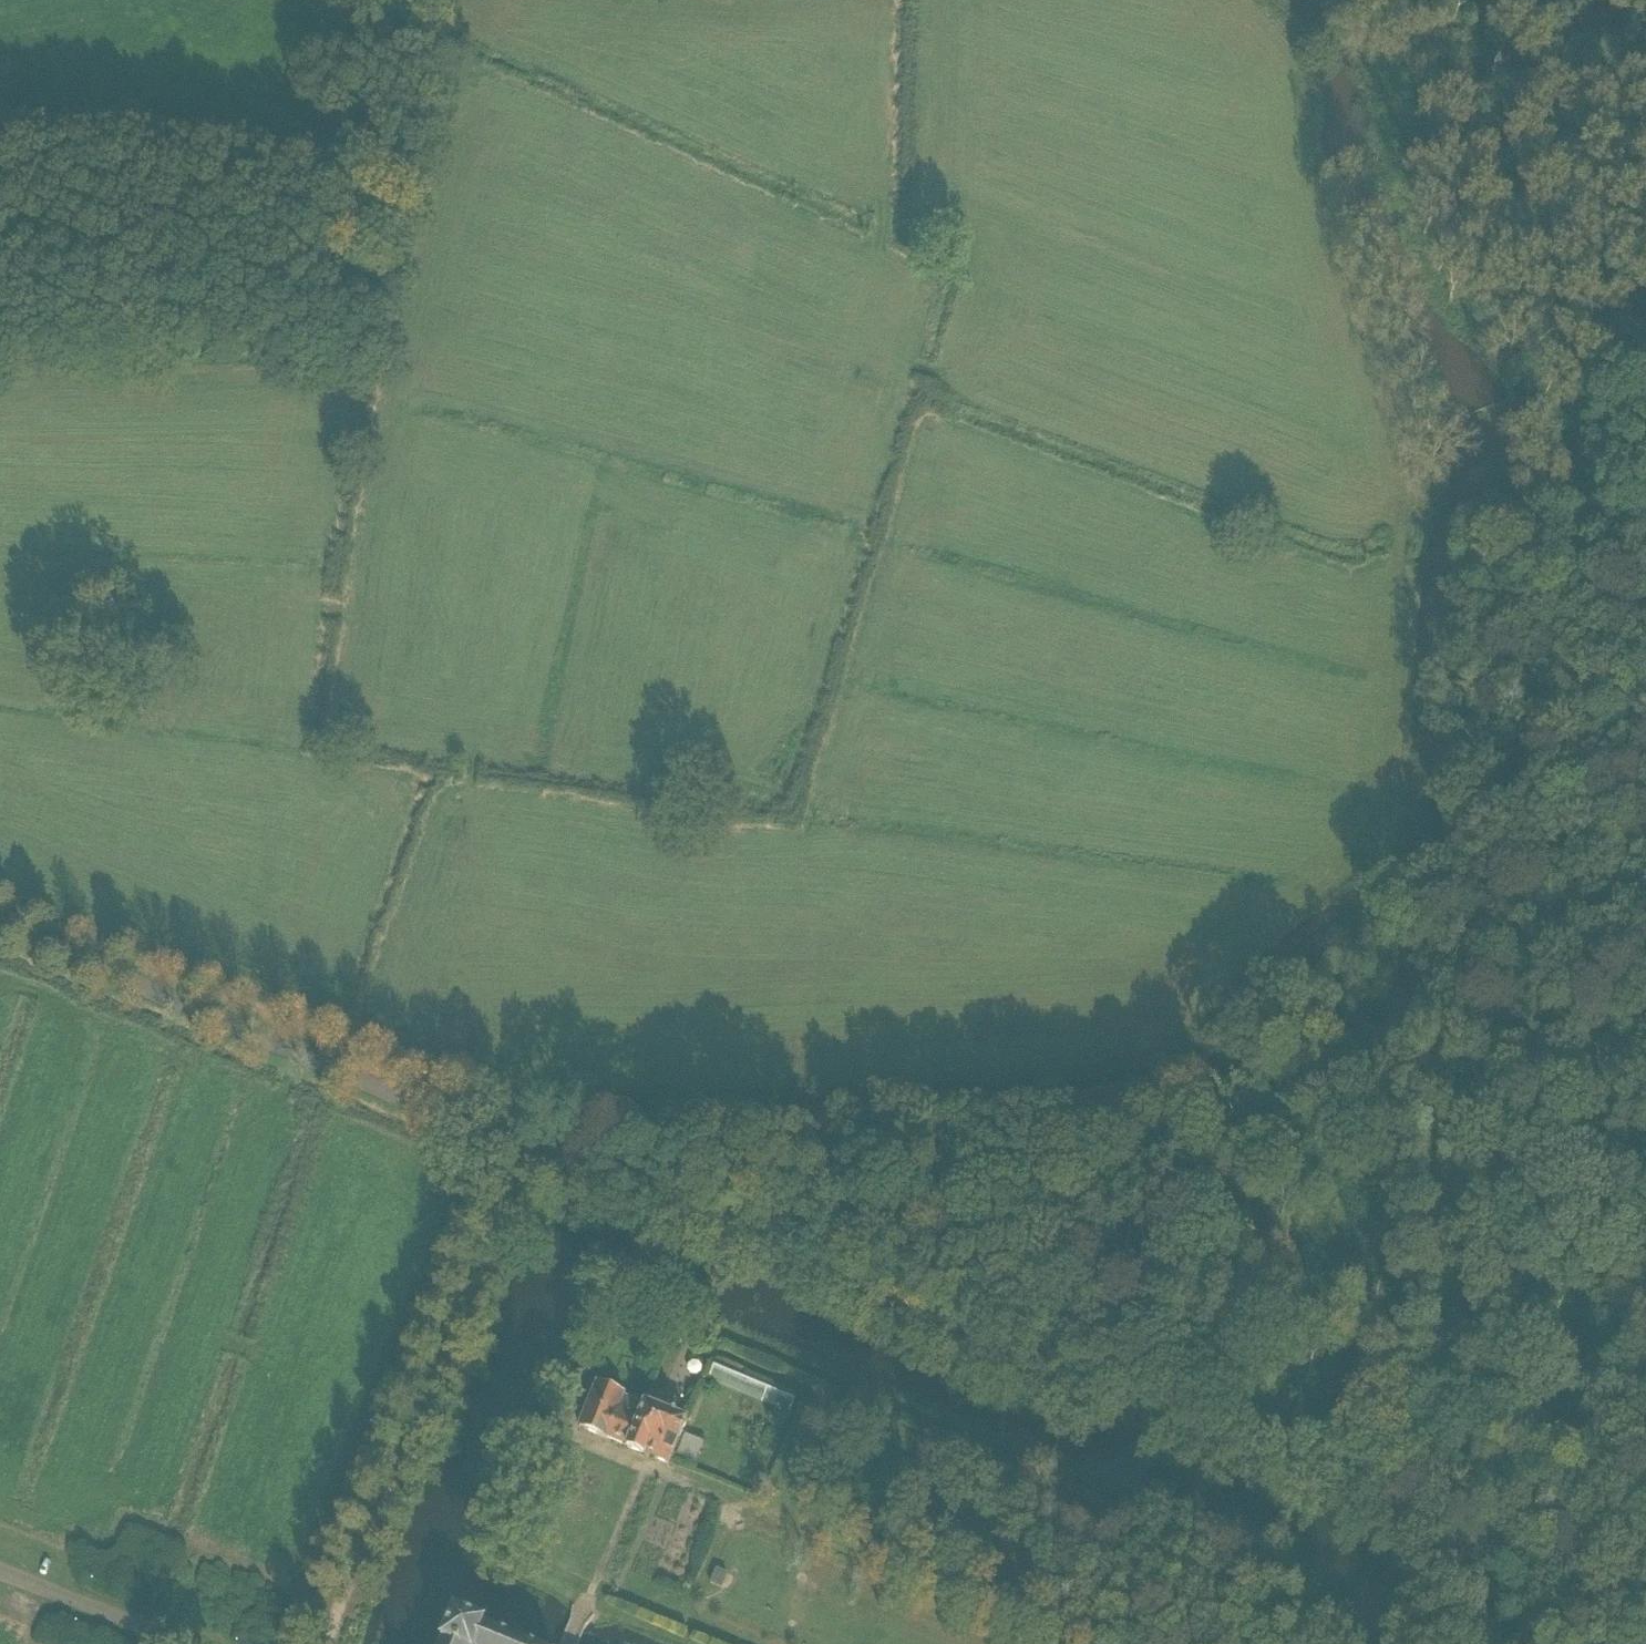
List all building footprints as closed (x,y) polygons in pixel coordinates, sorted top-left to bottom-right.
[(678,1441),(679,1442),(687,1421),(682,1420),(683,1418),(673,1413),(675,1408),(664,1404),(661,1411),(645,1404),(644,1405),(624,1397),(624,1396),(597,1384),(579,1429),(607,1440),(607,1439),(627,1447),(627,1448),(645,1455),(646,1453),(656,1457),(655,1459),(669,1465),(678,1441)] [(485,1627),(454,1615),(442,1643),(525,1643),(485,1627)]
